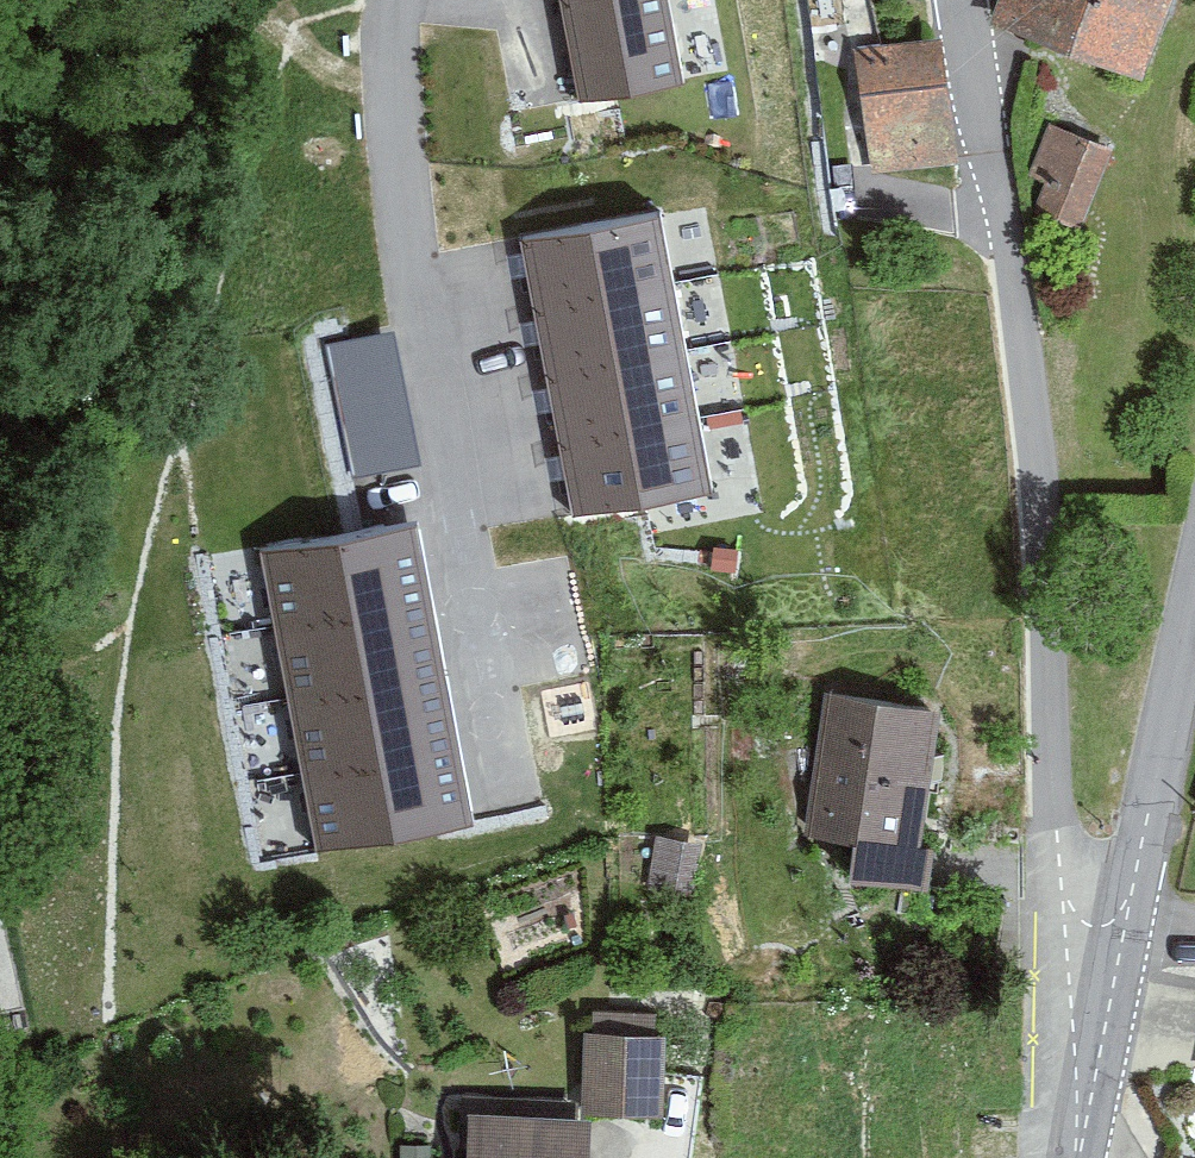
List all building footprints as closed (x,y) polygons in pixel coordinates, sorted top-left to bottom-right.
[(580,99),(683,79),(668,0),(561,0),(580,99)] [(997,21),(1137,75),(1165,0),(1006,0),(997,21)] [(932,27),(852,38),(870,169),(949,158),(932,27)] [(1113,142),(1053,115),(1018,193),(1078,220),(1113,142)] [(657,211),(521,238),(536,314),(671,288),(657,211)] [(671,288),(536,314),(549,383),(685,357),(671,288)] [(323,337),(355,469),(424,453),(392,321),(323,337)] [(685,357),(549,383),(562,449),(697,424),(685,357)] [(697,424),(562,449),(573,513),(709,488),(697,424)] [(415,525),(266,552),(281,632),(430,604),(415,525)] [(430,604),(281,632),(294,701),(442,674),(430,604)] [(442,674),(294,701),(309,773),(456,745),(442,674)] [(935,710),(827,695),(809,832),(856,838),(850,880),(928,891),(935,843),(917,841),(935,710)] [(456,745),(309,773),(323,847),(470,818),(456,745)] [(699,831),(654,827),(650,877),(695,881),(699,831)] [(662,1035),(585,1033),(582,1111),(659,1114),(662,1035)] [(466,1111),(464,1157),(591,1157),(593,1116),(466,1111)]
